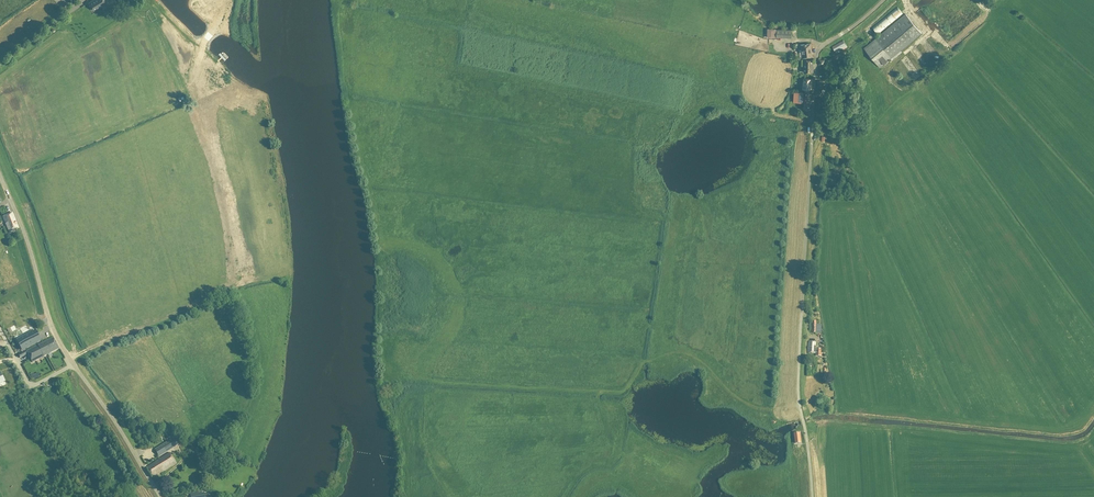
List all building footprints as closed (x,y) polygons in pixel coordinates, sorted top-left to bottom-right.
[(93,11),(95,9),(99,7),(100,6),(100,7),(108,2),(107,0),(93,0),(88,3),(93,11)] [(963,0),(953,0),(939,13),(943,18),(963,0)] [(878,35),(903,14),(897,7),(872,28),(878,35)] [(103,10),(93,16),(96,20),(105,14),(103,10)] [(921,33),(906,14),(864,49),(879,68),(921,33)] [(967,27),(956,36),(961,42),(972,33),(967,27)] [(775,29),(767,29),(767,38),(775,38),(775,29)] [(776,38),(781,38),(791,38),(791,30),(776,29),(776,38)] [(836,54),(847,47),(843,40),(832,47),(836,54)] [(801,45),(802,58),(812,58),(810,44),(801,45)] [(918,63),(923,58),(916,49),(910,53),(918,63)] [(813,60),(804,60),(801,60),(801,66),(804,66),(804,72),(813,72),(813,60)] [(909,60),(902,63),(904,68),(911,65),(909,60)] [(802,89),(805,89),(811,89),(812,79),(803,78),(802,89)] [(803,94),(803,93),(794,92),(793,102),(802,103),(802,101),(804,101),(804,109),(809,110),(811,89),(805,89),(805,94),(803,94)] [(9,233),(19,229),(12,213),(3,217),(9,233)] [(20,324),(6,332),(10,339),(24,331),(20,324)] [(34,332),(20,339),(25,349),(39,341),(34,332)] [(38,346),(27,352),(32,362),(44,356),(59,348),(53,338),(38,346)] [(815,342),(809,342),(808,353),(815,354),(815,356),(821,357),(822,349),(815,349),(815,342)] [(159,457),(178,445),(174,438),(154,450),(159,457)] [(162,472),(176,463),(170,453),(155,462),(156,462),(147,468),(152,477),(162,472)]
